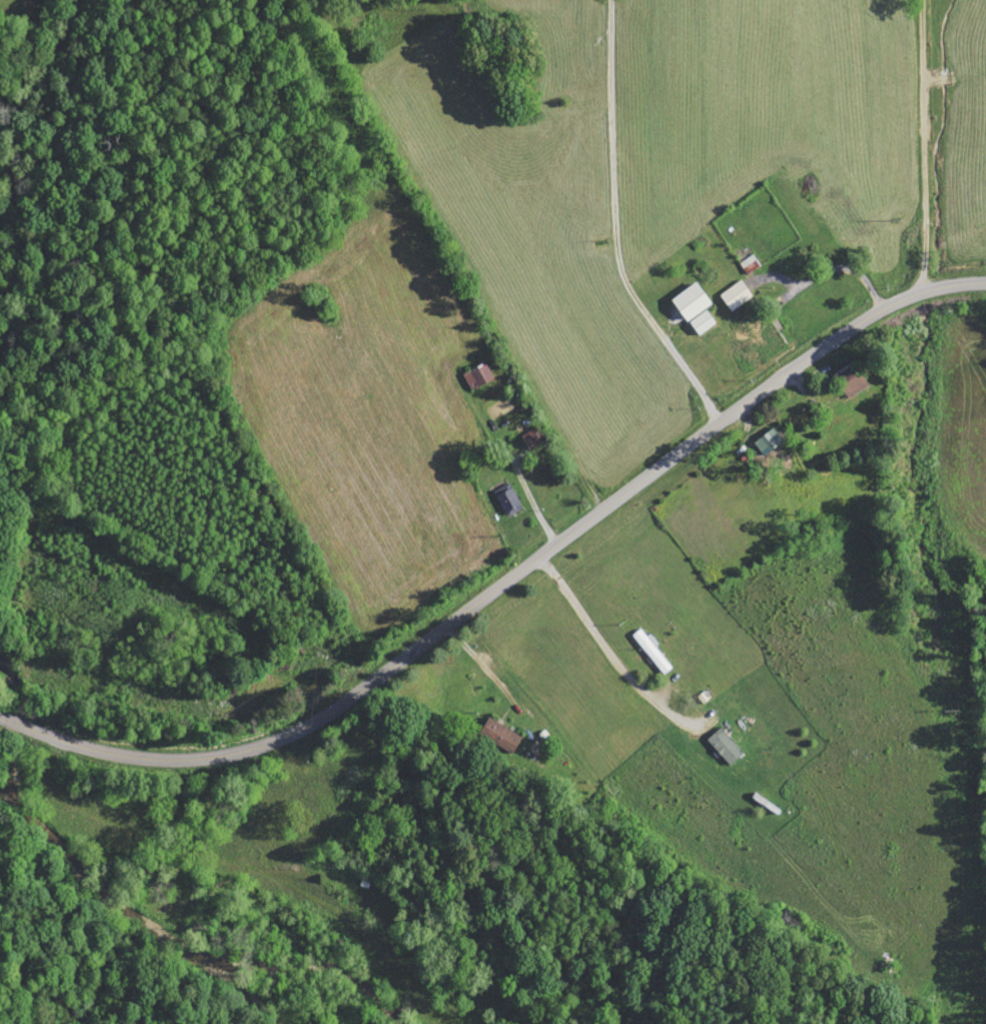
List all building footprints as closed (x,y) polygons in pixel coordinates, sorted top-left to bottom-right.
[(722,296),(733,312),(755,297),(743,281),(722,296)] [(690,323),(715,305),(699,283),(674,301),(690,323)] [(702,337),(719,324),(708,311),(692,323),(702,337)] [(496,379),(488,362),(465,373),(473,390),(496,379)] [(871,388),(856,362),(835,374),(849,400),(871,388)] [(524,435),(532,450),(549,441),(541,426),(524,435)] [(787,441),(777,427),(756,442),(766,456),(787,441)] [(525,508),(512,483),(496,491),(510,517),(525,508)] [(675,668),(657,646),(659,645),(645,627),(634,636),(666,674),(675,668)] [(482,737),(517,752),(524,734),(489,719),(482,737)] [(746,753),(722,728),(709,741),(733,765),(746,753)]
